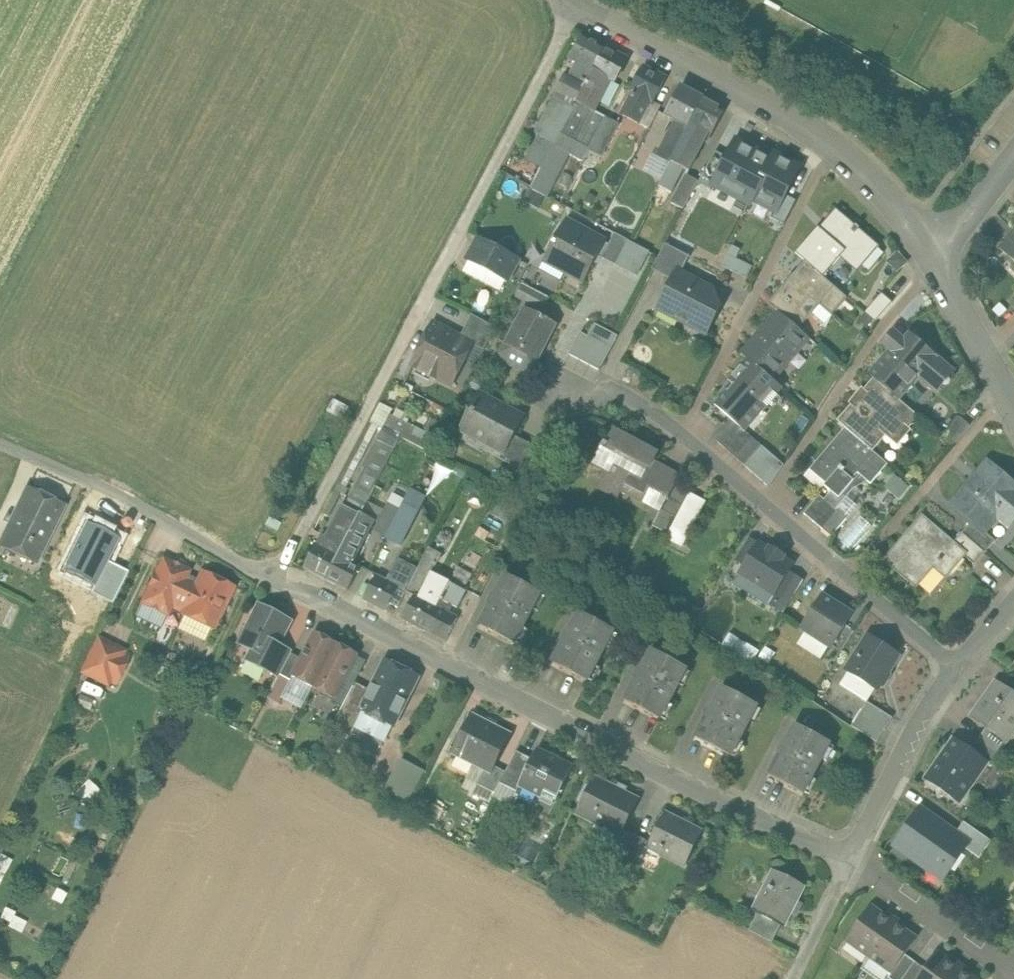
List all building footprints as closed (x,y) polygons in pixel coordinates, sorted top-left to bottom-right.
[(585,36),(572,60),(578,63),(571,75),(571,76),(586,84),(606,47),(585,36)] [(629,59),(606,47),(586,84),(576,103),(592,111),(593,110),(609,78),(616,82),(629,59)] [(644,66),(631,90),(633,91),(622,114),(640,123),(652,101),(654,102),(666,78),(644,66)] [(571,76),(571,75),(568,74),(537,133),(556,143),(560,134),(576,103),(586,84),(571,76)] [(704,98),(682,86),(667,115),(677,121),(660,155),(671,161),(704,98)] [(704,98),(671,161),(684,168),(690,171),(710,132),(713,133),(726,110),(704,98)] [(652,101),(640,123),(650,129),(662,106),(654,102),(652,101)] [(592,111),(576,103),(560,134),(590,149),(607,117),(593,110),(592,111)] [(590,149),(590,150),(603,156),(620,123),(607,117),(590,149)] [(542,168),(554,146),(556,143),(537,133),(524,159),(542,168)] [(560,134),(556,143),(554,146),(570,155),(584,161),(590,150),(590,149),(560,134)] [(789,167),(762,153),(763,152),(751,145),(733,180),(745,186),(749,179),(776,193),(772,200),(774,201),(792,167),(790,166),(789,167)] [(532,188),(544,195),(551,193),(570,155),(554,146),(542,168),(532,188)] [(727,155),(717,150),(706,171),(716,176),(719,172),(729,178),(737,163),(726,158),(727,155)] [(671,161),(663,176),(664,177),(659,185),(671,191),(684,168),(671,161)] [(687,174),(672,203),(683,208),(698,180),(687,174)] [(820,225),(796,253),(805,261),(824,277),(846,251),(858,262),(875,243),(879,246),(880,245),(837,208),(821,226),(820,225)] [(606,242),(566,221),(545,259),(585,281),(606,242)] [(616,233),(603,258),(616,265),(629,240),(616,233)] [(1001,249),(1013,262),(1013,236),(1001,249)] [(518,258),(481,239),(470,260),(507,280),(518,258)] [(690,256),(666,243),(653,269),(673,280),(678,272),(681,274),(690,256)] [(732,253),(726,267),(748,277),(754,262),(732,253)] [(805,261),(768,303),(798,329),(820,304),(832,314),(847,297),(824,277),(805,261)] [(681,274),(678,272),(673,280),(659,308),(707,333),(719,310),(709,305),(707,299),(712,290),(681,274)] [(551,298),(524,284),(517,298),(544,312),(551,298)] [(883,292),(865,313),(876,322),(894,301),(883,292)] [(524,307),(505,344),(505,345),(500,354),(506,364),(522,372),(534,371),(538,362),(539,362),(558,325),(524,307)] [(779,312),(743,354),(747,359),(773,380),(810,338),(798,329),(779,312)] [(472,314),(461,336),(473,343),(473,344),(484,349),(496,327),(472,314)] [(588,333),(581,329),(570,352),(602,369),(620,334),(595,321),(588,333)] [(449,330),(434,322),(413,365),(452,385),(473,344),(473,343),(461,336),(457,334),(456,336),(448,331),(449,330)] [(911,335),(897,351),(894,348),(871,375),(878,381),(898,399),(920,373),(935,386),(950,368),(911,335)] [(747,359),(729,380),(733,384),(715,405),(733,421),(744,430),(746,431),(783,389),(773,380),(747,359)] [(898,399),(878,381),(864,397),(862,395),(840,422),(846,427),(870,448),(892,422),(904,432),(918,416),(898,399)] [(523,417),(481,394),(462,429),(503,452),(504,452),(514,435),(523,417)] [(384,428),(401,437),(431,452),(445,424),(419,410),(413,421),(381,404),(372,421),(380,426),(384,428)] [(961,416),(943,437),(953,446),(971,425),(961,416)] [(372,421),(335,490),(343,495),(380,426),(372,421)] [(733,421),(717,440),(727,450),(744,430),(733,421)] [(846,427),(810,469),(827,483),(825,485),(840,498),(855,480),(854,478),(859,472),(872,483),(889,464),(870,448),(846,427)] [(366,468),(350,498),(365,506),(401,437),(384,428),(364,467),(366,468)] [(744,430),(727,450),(737,457),(753,438),(746,431),(744,430)] [(658,454),(615,432),(608,444),(605,443),(594,464),(620,478),(615,487),(643,501),(659,471),(651,467),(658,454)] [(540,449),(514,435),(504,452),(503,452),(500,458),(527,473),(540,449)] [(753,438),(737,457),(746,465),(762,446),(753,438)] [(990,463),(955,505),(973,521),(984,530),(984,529),(996,515),(995,514),(999,509),(1001,511),(1004,508),(1013,517),(1013,485),(1005,477),(1006,476),(990,463)] [(676,480),(659,471),(643,501),(662,511),(664,509),(676,485),(685,468),(683,467),(676,480)] [(901,496),(910,485),(896,474),(887,485),(901,496)] [(676,485),(664,509),(678,517),(691,492),(676,485)] [(63,504),(29,488),(1,545),(3,546),(2,548),(4,548),(4,547),(35,562),(63,504)] [(820,495),(805,513),(814,521),(830,503),(820,495)] [(389,503),(376,529),(387,536),(401,509),(389,503)] [(830,503),(814,521),(824,529),(839,511),(830,503)] [(344,504),(327,537),(331,539),(326,548),(339,555),(361,513),(344,504)] [(401,509),(387,536),(401,544),(418,512),(404,504),(401,509)] [(839,511),(824,529),(833,536),(848,519),(839,511)] [(361,513),(339,555),(353,562),(375,520),(361,513)] [(923,517),(886,559),(917,586),(938,561),(950,572),(964,555),(965,553),(954,543),(923,517)] [(984,530),(973,521),(963,533),(986,552),(997,539),(984,529),(984,530)] [(986,552),(963,533),(954,543),(965,553),(964,555),(976,564),(986,552)] [(758,545),(748,538),(736,558),(746,565),(758,545)] [(771,547),(769,549),(759,543),(758,545),(746,565),(741,573),(774,595),(789,572),(794,564),(784,558),(785,556),(771,547)] [(326,548),(317,544),(304,568),(326,580),(339,555),(326,548)] [(418,568),(406,591),(407,591),(416,596),(419,597),(432,572),(441,553),(429,547),(418,568)] [(113,573),(66,550),(52,577),(99,600),(113,573)] [(353,562),(339,555),(326,580),(348,591),(361,567),(353,562)] [(387,580),(377,575),(365,598),(387,610),(391,603),(398,607),(407,591),(406,591),(418,568),(398,558),(387,580)] [(172,606),(187,574),(189,571),(164,559),(156,575),(155,574),(149,586),(150,586),(143,602),(168,614),(172,606)] [(473,574),(458,566),(450,582),(464,589),(473,574)] [(187,574),(172,606),(182,611),(181,614),(215,630),(236,587),(202,570),(197,579),(187,574)] [(432,572),(419,597),(437,607),(450,582),(432,572)] [(774,595),(769,602),(785,612),(804,582),(789,572),(774,595)] [(541,593),(508,575),(497,595),(495,594),(489,604),(492,605),(482,625),(516,643),(541,593)] [(464,589),(450,582),(437,607),(449,613),(454,604),(459,607),(467,590),(464,589)] [(419,597),(416,596),(404,619),(425,630),(437,607),(419,597)] [(852,614),(823,596),(803,628),(831,646),(852,614)] [(291,620),(259,604),(239,643),(253,650),(248,660),(266,669),(279,644),(291,620)] [(449,613),(437,607),(425,630),(448,640),(459,618),(449,613)] [(614,631),(580,614),(570,633),(568,632),(562,642),(565,643),(554,663),(588,680),(614,631)] [(302,659),(293,676),(293,677),(313,687),(337,643),(316,632),(302,659)] [(897,654),(870,637),(841,684),(868,701),(879,683),(884,682),(888,676),(887,671),(897,654)] [(124,651),(99,639),(83,671),(108,683),(109,680),(117,683),(129,658),(122,655),(124,651)] [(337,643),(313,687),(334,698),(343,680),(357,653),(337,643)] [(279,644),(266,669),(280,676),(281,674),(292,653),(293,651),(279,644)] [(687,668),(654,651),(643,670),(641,669),(636,679),(638,680),(627,701),(661,718),(687,668)] [(292,653),(281,674),(292,680),(293,677),(293,676),(302,659),(292,653)] [(420,676),(385,659),(370,689),(361,708),(365,711),(357,727),(386,740),(394,725),(396,726),(420,676)] [(343,680),(334,698),(332,701),(342,707),(354,686),(343,680)] [(342,707),(334,723),(337,725),(353,734),(357,727),(365,711),(361,708),(370,689),(356,682),(342,707)] [(997,682),(972,717),(986,727),(1005,740),(1006,738),(1003,736),(1013,721),(1013,714),(1013,713),(1013,711),(1013,694),(997,682)] [(758,705),(725,688),(714,707),(712,706),(707,717),(709,718),(698,738),(732,755),(758,705)] [(868,701),(852,726),(877,742),(893,717),(868,701)] [(512,734),(473,714),(453,754),(486,770),(492,773),(495,766),(512,734)] [(831,744),(797,726),(787,746),(785,745),(779,755),(781,756),(771,776),(805,794),(831,744)] [(1005,740),(986,727),(978,738),(999,753),(1007,742),(1005,740)] [(970,749),(954,738),(928,776),(947,789),(953,781),(967,790),(986,762),(987,762),(970,749)] [(999,753),(978,738),(970,749),(987,762),(986,762),(991,765),(999,753)] [(574,766),(538,747),(532,759),(519,787),(520,787),(553,804),(555,800),(557,801),(574,766)] [(517,751),(507,772),(506,772),(501,783),(517,792),(520,787),(519,787),(532,759),(517,751)] [(425,770),(404,759),(387,791),(408,802),(425,770)] [(492,773),(486,770),(478,784),(496,793),(501,783),(506,772),(495,766),(492,773)] [(639,798),(596,777),(577,814),(619,836),(620,836),(624,829),(639,798)] [(993,838),(964,820),(960,827),(920,802),(892,847),(946,882),(968,847),(982,856),(993,838)] [(703,831),(666,812),(649,848),(685,866),(703,831)] [(624,829),(620,836),(619,836),(611,851),(623,857),(634,834),(624,829)] [(634,834),(623,857),(634,862),(646,839),(634,834)] [(805,887),(773,871),(753,910),(759,913),(782,925),(786,926),(805,887)] [(889,919),(871,907),(847,940),(870,956),(896,920),(891,916),(889,919)] [(782,925),(759,913),(750,931),(773,942),(782,925)] [(901,924),(896,920),(870,956),(893,972),(906,955),(917,939),(899,927),(901,924)] [(918,978),(952,978),(962,966),(956,962),(954,965),(937,953),(926,968),(918,978)] [(893,972),(889,978),(890,978),(903,978),(916,961),(906,955),(893,972)] [(903,978),(918,978),(926,968),(916,961),(903,978)] [(962,966),(952,978),(974,978),(965,973),(967,970),(962,966)]
